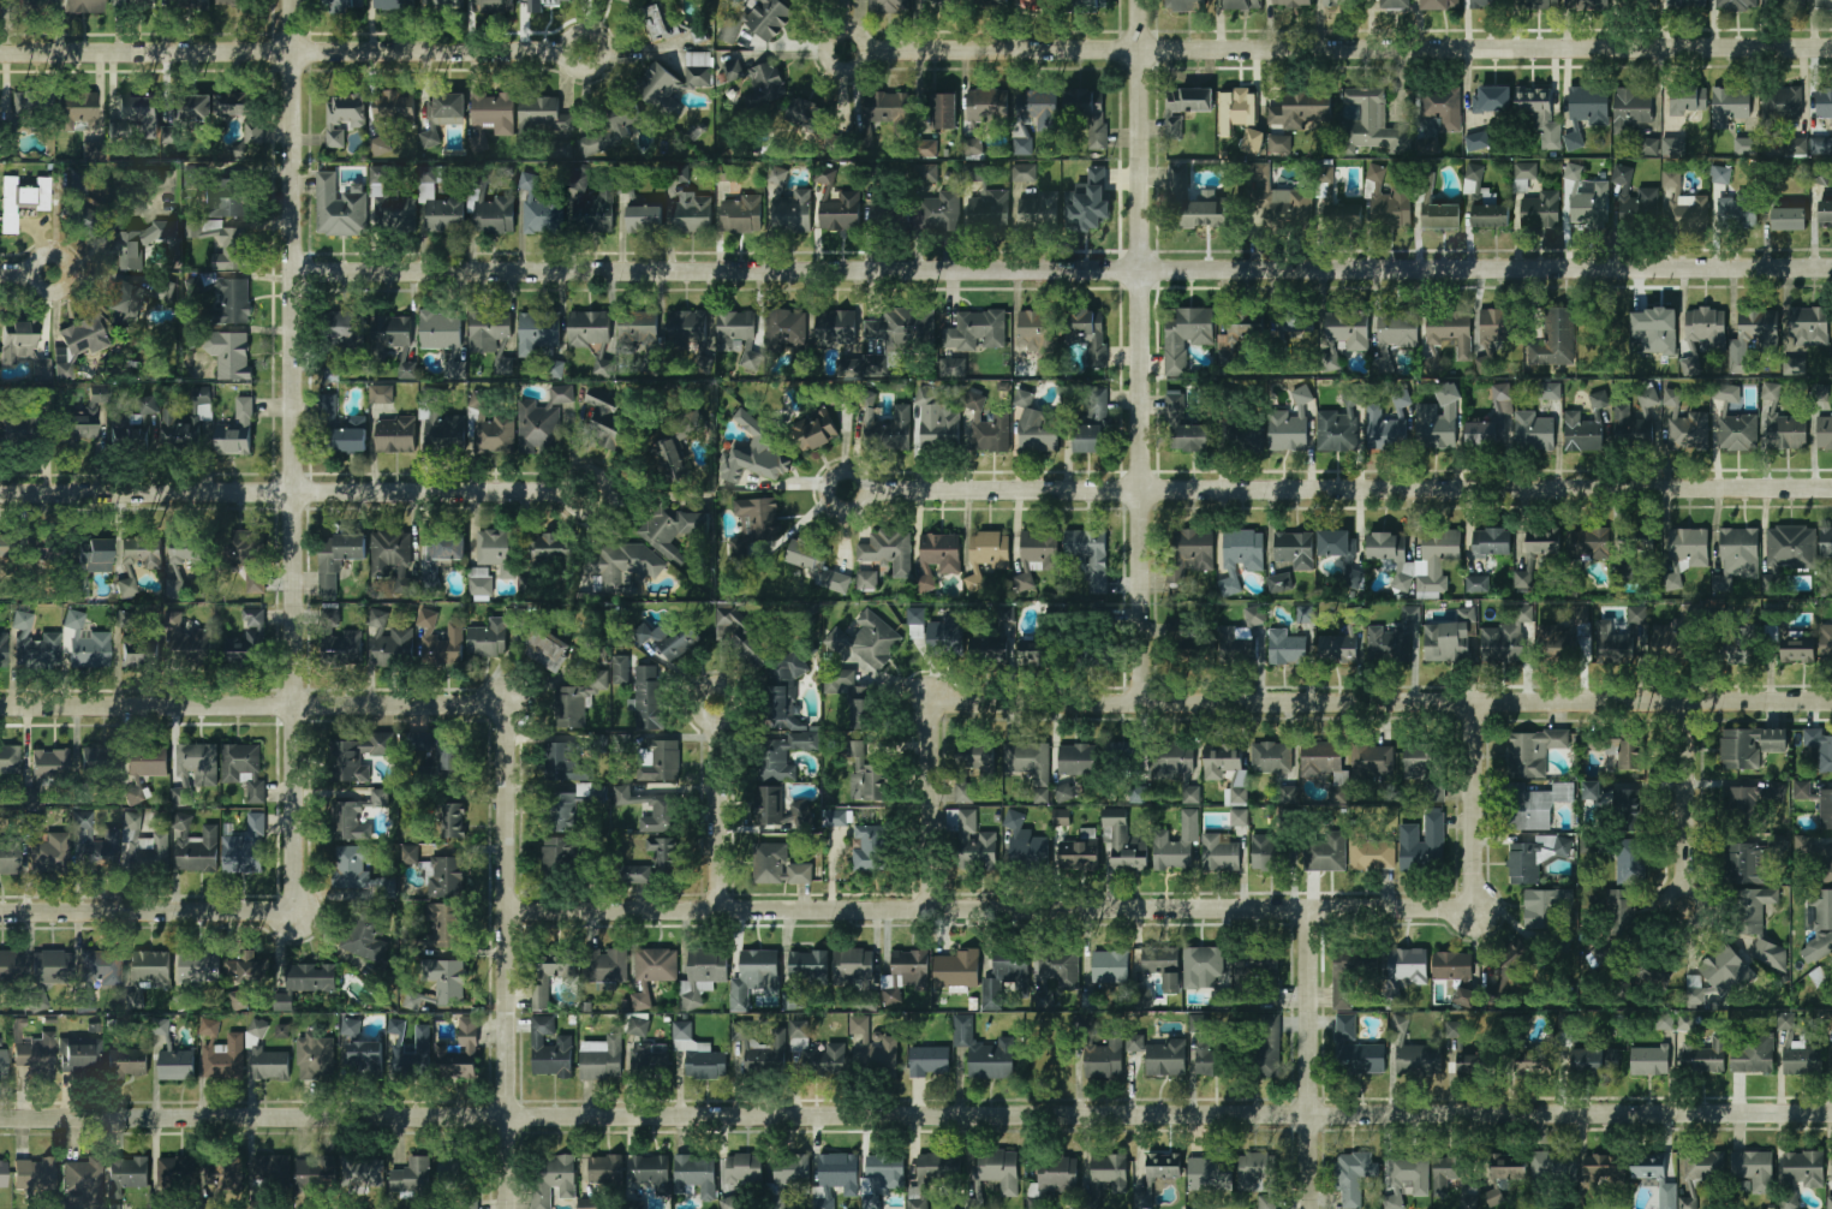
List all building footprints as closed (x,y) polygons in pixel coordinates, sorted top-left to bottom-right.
[(18,12),(49,12),(49,0),(18,0),(18,12)] [(102,0),(62,0),(62,13),(102,13),(102,0)] [(121,10),(155,10),(155,0),(121,0),(121,10)] [(171,10),(210,10),(210,0),(171,0),(171,10)] [(365,11),(365,0),(322,0),(322,11),(365,11)] [(414,11),(415,0),(373,0),(372,11),(414,11)] [(461,0),(424,0),(424,11),(461,11),(461,0)] [(513,0),(478,0),(478,11),(513,11),(513,0)] [(520,2),(529,2),(529,13),(544,12),(544,6),(562,6),(562,0),(520,0),(520,2)] [(769,43),(794,13),(778,0),(763,0),(744,22),(769,43)] [(908,12),(908,0),(868,0),(867,12),(908,12)] [(920,10),(951,10),(951,0),(920,0),(920,10)] [(1021,11),(1056,11),(1056,0),(1021,0),(1021,11)] [(1074,10),(1107,10),(1107,0),(1075,0),(1074,10)] [(1205,11),(1205,0),(1163,0),(1163,11),(1205,11)] [(1261,0),(1223,0),(1223,11),(1261,11),(1261,0)] [(1410,8),(1410,0),(1390,0),(1390,8),(1410,8)] [(1420,11),(1457,11),(1457,0),(1420,0),(1420,11)] [(1509,7),(1509,0),(1472,0),(1472,8),(1509,7)] [(1558,10),(1558,0),(1519,0),(1519,9),(1558,10)] [(1569,8),(1609,8),(1609,0),(1569,0),(1569,8)] [(1755,0),(1714,0),(1714,10),(1755,10),(1755,0)] [(1815,10),(1831,10),(1831,0),(1815,0),(1815,10)] [(669,35),(661,5),(645,10),(654,40),(669,35)] [(714,36),(734,43),(741,22),(721,16),(714,36)] [(709,53),(686,53),(686,87),(709,87),(709,53)] [(681,107),(670,96),(681,84),(656,60),(632,87),(667,120),(681,107)] [(775,61),(741,70),(740,60),(722,65),(727,82),(752,76),(756,93),(744,95),(746,108),(784,100),(775,61)] [(1510,87),(1472,87),(1472,112),(1510,112),(1510,87)] [(1609,87),(1570,87),(1570,125),(1609,125),(1609,87)] [(1706,87),(1669,87),(1669,113),(1706,112),(1706,87)] [(1760,118),(1800,118),(1800,87),(1760,87),(1760,118)] [(966,123),(1008,121),(1007,88),(965,90),(966,123)] [(1460,88),(1421,88),(1421,133),(1460,133),(1460,88)] [(1556,89),(1518,88),(1517,113),(1528,113),(1528,131),(1554,131),(1556,89)] [(1752,89),(1712,88),(1712,127),(1752,127),(1752,89)] [(1212,89),(1164,89),(1164,139),(1182,139),(1182,113),(1212,113),(1212,89)] [(1384,89),(1342,89),(1342,149),(1408,148),(1407,127),(1384,129),(1384,89)] [(1613,135),(1631,133),(1631,124),(1653,124),(1653,89),(1613,89),(1613,135)] [(1831,118),(1831,89),(1816,89),(1816,118),(1831,118)] [(49,90),(22,90),(22,114),(49,114),(49,90)] [(377,90),(376,127),(414,129),(416,91),(377,90)] [(1034,135),(1057,133),(1056,90),(1015,91),(1016,125),(1034,124),(1034,135)] [(1105,91),(1063,90),(1063,115),(1088,117),(1087,150),(1104,150),(1105,91)] [(1331,120),(1332,90),(1283,90),(1283,106),(1267,106),(1267,131),(1284,131),(1284,145),(1305,145),(1305,120),(1331,120)] [(865,91),(865,121),(896,121),(896,91),(865,91)] [(55,132),(91,132),(91,93),(55,93),(55,132)] [(244,115),(244,142),(261,143),(262,94),(214,93),(214,114),(244,115)] [(471,143),(484,143),(484,136),(512,136),(513,93),(472,93),(471,143)] [(1221,136),(1260,136),(1259,93),(1221,93),(1221,136)] [(464,94),(428,95),(428,131),(420,131),(422,147),(437,147),(437,125),(464,125),(464,94)] [(956,94),(933,94),(934,129),(956,128),(956,94)] [(115,119),(157,119),(157,96),(115,96),(115,119)] [(182,120),(213,119),(212,96),(181,97),(182,120)] [(327,148),(344,148),(344,129),(364,129),(364,97),(326,97),(327,148)] [(557,97),(518,97),(518,142),(532,142),(532,131),(572,131),(572,113),(557,113),(557,97)] [(830,108),(792,97),(784,126),(823,136),(830,108)] [(642,121),(634,99),(597,108),(604,132),(575,139),(580,156),(632,142),(627,125),(642,121)] [(373,156),(391,152),(385,123),(378,125),(381,138),(370,140),(373,156)] [(162,144),(179,144),(179,127),(161,127),(162,144)] [(1265,131),(1245,129),(1242,152),(1262,155),(1265,131)] [(1564,136),(1569,152),(1585,147),(1580,130),(1564,136)] [(1468,152),(1490,148),(1487,131),(1465,135),(1468,152)] [(1291,153),(1291,135),(1269,135),(1269,153),(1291,153)] [(1417,155),(1440,153),(1439,136),(1416,137),(1417,155)] [(842,149),(841,137),(827,138),(828,150),(842,149)] [(1659,155),(1659,138),(1641,137),(1640,154),(1659,155)] [(1735,155),(1758,155),(1758,138),(1735,137),(1735,155)] [(965,158),(984,156),(982,138),(963,140),(965,158)] [(1685,154),(1686,139),(1663,139),(1662,153),(1685,154)] [(1806,155),(1806,139),(1786,139),(1786,155),(1806,155)] [(1812,139),(1812,153),(1831,153),(1831,139),(1812,139)] [(937,157),(937,140),(923,140),(924,157),(937,157)] [(573,141),(556,141),(557,158),(573,157),(573,141)] [(1261,225),(1303,226),(1303,192),(1269,191),(1269,163),(1243,162),(1243,183),(1258,183),(1258,189),(1246,189),(1245,209),(1261,209),(1261,225)] [(1584,166),(1568,162),(1564,178),(1580,182),(1584,166)] [(1538,163),(1515,163),(1515,179),(1538,180),(1538,163)] [(1013,182),(1038,181),(1037,164),(1013,164),(1013,182)] [(734,178),(732,165),(722,166),(724,179),(734,178)] [(936,181),(936,165),(913,165),(913,181),(936,181)] [(1166,166),(1168,214),(1176,213),(1177,228),(1227,228),(1227,201),(1187,202),(1187,165),(1166,166)] [(1658,187),(1631,187),(1633,167),(1616,166),(1615,224),(1658,225),(1658,187)] [(370,232),(413,232),(413,197),(389,197),(389,167),(371,167),(370,232)] [(1103,180),(1080,180),(1080,167),(1063,167),(1063,185),(1081,185),(1081,232),(1104,232),(1103,180)] [(1712,183),(1731,184),(1732,167),(1713,167),(1712,183)] [(811,190),(792,190),(792,197),(783,197),(783,168),(771,168),(771,232),(812,231),(811,190)] [(814,184),(831,184),(833,168),(816,168),(814,184)] [(68,193),(85,193),(85,169),(68,169),(68,193)] [(1681,171),(1663,170),(1663,187),(1681,187),(1681,171)] [(365,193),(335,193),(335,172),(315,172),(316,230),(365,230),(365,193)] [(12,219),(12,202),(19,202),(19,177),(0,177),(0,219),(12,219)] [(246,180),(204,180),(204,218),(246,218),(246,180)] [(613,193),(632,193),(632,181),(592,181),(592,195),(574,195),(574,233),(613,233),(613,193)] [(1592,191),(1574,191),(1574,225),(1609,225),(1609,181),(1592,181),(1592,191)] [(1389,185),(1389,198),(1372,198),(1372,228),(1412,228),(1412,185),(1389,185)] [(979,197),(968,197),(967,232),(1008,233),(1008,191),(979,190),(979,197)] [(1520,228),(1558,228),(1558,190),(1539,190),(1539,198),(1520,198),(1520,228)] [(860,191),(820,191),(820,230),(860,230),(860,191)] [(919,230),(957,230),(957,191),(936,191),(936,197),(919,197),(919,230)] [(475,233),(513,233),(513,197),(475,197),(475,233)] [(1056,231),(1056,197),(1019,197),(1019,231),(1056,231)] [(1759,228),(1759,197),(1720,197),(1720,228),(1759,228)] [(464,198),(425,198),(425,232),(464,232),(464,198)] [(672,233),(711,233),(711,198),(672,198),(672,233)] [(760,199),(721,201),(721,232),(760,232),(760,199)] [(524,232),(560,232),(560,201),(524,201),(524,232)] [(1820,201),(1820,225),(1831,225),(1831,201),(1820,201)] [(61,224),(89,237),(100,215),(72,202),(61,224)] [(1670,231),(1707,231),(1707,203),(1670,203),(1670,231)] [(873,204),(873,230),(909,230),(909,204),(873,204)] [(1462,230),(1462,204),(1422,206),(1422,230),(1462,230)] [(1510,204),(1473,204),(1473,228),(1510,228),(1510,204)] [(662,206),(626,206),(626,233),(662,233),(662,206)] [(1362,208),(1324,208),(1324,231),(1362,231),(1362,208)] [(1773,208),(1773,232),(1808,232),(1808,208),(1773,208)] [(211,270),(250,270),(250,230),(221,230),(221,254),(211,254),(211,270)] [(147,245),(147,232),(118,232),(118,269),(162,268),(162,245),(147,245)] [(202,324),(246,324),(245,279),(217,279),(219,309),(202,310),(202,324)] [(153,291),(117,280),(107,308),(114,310),(111,322),(135,329),(145,294),(167,302),(172,285),(156,280),(153,291)] [(1164,321),(1164,376),(1184,376),(1184,345),(1212,346),(1212,308),(1175,308),(1175,321),(1164,321)] [(1282,308),(1282,361),(1314,361),(1314,308),(1282,308)] [(1573,364),(1573,308),(1547,308),(1547,343),(1528,343),(1528,364),(1573,364)] [(1789,308),(1789,345),(1828,345),(1828,308),(1789,308)] [(1480,309),(1482,357),(1478,357),(1478,373),(1497,371),(1497,364),(1521,364),(1520,309),(1480,309)] [(1629,364),(1635,322),(1624,321),(1625,314),(1593,309),(1586,358),(1629,364)] [(1644,354),(1677,354),(1677,309),(1632,309),(1632,337),(1643,336),(1644,354)] [(1703,351),(1725,350),(1724,309),(1683,310),(1683,341),(1703,341),(1703,351)] [(1088,368),(1106,368),(1105,310),(1066,310),(1066,334),(1088,334),(1088,368)] [(1737,310),(1737,341),(1758,341),(1758,351),(1778,351),(1778,310),(1737,310)] [(461,311),(419,311),(419,350),(461,350),(461,311)] [(511,311),(469,311),(469,352),(496,352),(496,340),(511,340),(511,311)] [(690,351),(705,351),(705,311),(669,311),(669,343),(690,343),(690,351)] [(740,341),(754,341),(754,311),(717,311),(717,351),(740,351),(740,341)] [(799,353),(799,311),(765,311),(765,353),(799,353)] [(817,311),(817,347),(855,347),(855,311),(817,311)] [(1018,311),(1018,351),(1052,351),(1052,311),(1018,311)] [(1368,351),(1368,311),(1325,311),(1325,370),(1338,370),(1338,352),(1368,351)] [(560,312),(518,312),(518,346),(560,346),(560,312)] [(568,346),(610,346),(610,312),(568,312),(568,346)] [(619,312),(619,343),(658,343),(658,312),(619,312)] [(1003,312),(941,312),(942,351),(1004,350),(1003,312)] [(1377,312),(1377,347),(1418,347),(1418,312),(1377,312)] [(1470,312),(1426,314),(1427,340),(1456,340),(1456,361),(1472,361),(1470,312)] [(320,376),(339,377),(340,346),(360,346),(362,315),(322,314),(320,376)] [(49,351),(60,381),(76,375),(71,359),(108,346),(96,315),(61,328),(67,344),(49,351)] [(889,377),(890,351),(899,352),(899,339),(927,340),(927,316),(865,315),(864,352),(863,352),(861,377),(889,377)] [(1264,338),(1264,315),(1225,315),(1225,339),(1264,338)] [(384,362),(386,347),(410,347),(410,316),(370,316),(369,362),(384,362)] [(0,330),(1,365),(31,364),(31,379),(49,379),(49,358),(35,358),(35,321),(10,321),(10,330),(0,330)] [(247,333),(187,333),(187,347),(207,347),(207,355),(217,355),(217,380),(247,380),(247,333)] [(400,378),(419,379),(419,362),(408,362),(408,347),(402,347),(400,378)] [(741,366),(758,371),(763,355),(745,350),(741,366)] [(513,375),(513,358),(499,357),(498,374),(513,375)] [(594,374),(612,378),(616,362),(597,358),(594,374)] [(967,377),(967,359),(940,358),(940,377),(967,377)] [(1694,372),(1694,358),(1684,358),(1684,372),(1694,372)] [(858,359),(838,360),(839,376),(859,375),(858,359)] [(467,379),(468,362),(450,361),(449,378),(467,379)] [(1036,361),(1013,361),(1013,376),(1036,376),(1036,361)] [(1780,400),(1781,384),(1764,382),(1762,399),(1780,400)] [(1455,400),(1461,400),(1460,383),(1438,383),(1438,405),(1415,405),(1416,448),(1456,447),(1455,400)] [(1562,383),(1538,383),(1538,400),(1562,400),(1562,383)] [(1741,385),(1713,384),(1713,401),(1740,402),(1741,385)] [(1106,385),(1086,385),(1086,419),(1106,419),(1106,385)] [(1466,421),(1466,446),(1509,446),(1509,385),(1493,385),(1493,421),(1466,421)] [(1828,385),(1817,385),(1818,401),(1829,401),(1828,385)] [(97,439),(98,411),(106,411),(107,387),(89,386),(88,415),(68,415),(67,425),(61,424),(60,437),(97,439)] [(560,405),(573,405),(573,386),(549,386),(549,410),(518,410),(518,451),(559,451),(560,405)] [(390,388),(371,388),(371,403),(390,403),(390,388)] [(464,453),(464,417),(441,417),(441,388),(419,388),(419,421),(424,421),(424,453),(464,453)] [(1270,451),(1309,451),(1308,388),(1294,388),(1294,416),(1269,416),(1270,451)] [(1663,403),(1679,407),(1682,392),(1666,388),(1663,403)] [(162,410),(163,453),(204,453),(204,421),(211,421),(210,391),(192,392),(192,417),(177,417),(177,410),(162,410)] [(920,406),(920,448),(960,447),(960,413),(933,413),(933,392),(915,392),(915,406),(920,406)] [(1357,451),(1357,392),(1343,392),(1343,411),(1317,411),(1317,451),(1357,451)] [(584,404),(596,407),(585,440),(617,449),(632,409),(587,393),(584,404)] [(1210,451),(1210,425),(1182,425),(1182,394),(1166,394),(1166,451),(1210,451)] [(1409,394),(1395,395),(1396,411),(1409,410),(1409,394)] [(156,415),(156,398),(141,397),(139,416),(124,416),(123,452),(147,453),(148,415),(156,415)] [(321,451),(365,452),(365,417),(346,417),(345,427),(335,427),(336,397),(322,397),(321,451)] [(235,424),(216,424),(216,454),(251,455),(251,398),(235,398),(235,424)] [(1594,410),(1603,404),(1598,398),(1589,404),(1594,410)] [(1009,451),(1008,412),(991,412),(992,422),(983,422),(981,400),(971,400),(972,451),(1009,451)] [(1613,404),(1615,448),(1655,446),(1654,401),(1641,401),(1641,418),(1630,419),(1629,403),(1613,404)] [(1367,404),(1367,448),(1404,447),(1404,418),(1383,418),(1383,404),(1367,404)] [(745,467),(780,482),(789,469),(793,460),(778,448),(774,447),(777,436),(742,410),(740,409),(732,418),(756,437),(748,452),(734,447),(722,476),(739,483),(745,467)] [(668,421),(673,437),(651,445),(664,487),(690,478),(676,440),(703,431),(697,411),(668,421)] [(1535,417),(1535,411),(1516,411),(1516,449),(1554,449),(1554,417),(1535,417)] [(1667,448),(1707,448),(1707,412),(1667,412),(1667,448)] [(1816,412),(1816,446),(1831,446),(1831,412),(1816,412)] [(805,425),(816,448),(841,437),(830,413),(805,425)] [(1057,451),(1057,415),(1020,415),(1020,451),(1057,451)] [(1565,415),(1565,451),(1603,451),(1603,415),(1565,415)] [(1718,448),(1759,448),(1759,415),(1718,415),(1718,448)] [(1767,447),(1807,447),(1807,416),(1767,416),(1767,447)] [(375,417),(375,452),(414,452),(414,417),(375,417)] [(475,417),(475,452),(514,452),(514,417),(475,417)] [(909,451),(911,418),(865,417),(864,449),(909,451)] [(32,434),(30,419),(20,421),(22,435),(32,434)] [(1263,452),(1263,421),(1225,421),(1225,452),(1263,452)] [(1073,424),(1073,452),(1105,452),(1105,424),(1073,424)] [(759,543),(778,542),(777,499),(733,500),(734,517),(740,516),(741,540),(733,541),(733,562),(760,562),(759,543)] [(710,512),(675,512),(662,501),(637,533),(680,568),(689,558),(672,544),(680,534),(710,534),(710,512)] [(1814,526),(1766,526),(1766,570),(1814,570),(1814,526)] [(1819,526),(1819,559),(1831,558),(1831,526),(1819,526)] [(1511,555),(1511,528),(1473,528),(1473,555),(1511,555)] [(1526,528),(1526,555),(1559,555),(1559,528),(1526,528)] [(1610,558),(1610,528),(1572,529),(1572,559),(1610,558)] [(1720,529),(1720,566),(1741,566),(1741,577),(1758,577),(1758,528),(1720,529)] [(1707,529),(1671,529),(1671,568),(1707,568),(1707,529)] [(909,530),(869,530),(869,543),(857,544),(857,561),(891,561),(891,578),(909,578),(909,530)] [(1057,530),(1021,531),(1021,576),(1016,576),(1016,588),(1031,586),(1031,571),(1057,571),(1057,530)] [(1108,592),(1106,530),(1063,531),(1064,556),(1088,556),(1088,594),(1108,592)] [(1213,530),(1170,530),(1169,584),(1184,584),(1186,571),(1212,571),(1213,530)] [(1404,532),(1367,532),(1367,564),(1394,564),(1394,590),(1413,590),(1413,592),(1446,592),(1446,561),(1461,561),(1461,530),(1422,530),(1421,564),(1414,564),(1414,572),(1404,572),(1404,532)] [(222,573),(237,573),(237,565),(245,565),(246,594),(263,594),(262,531),(221,531),(222,573)] [(370,576),(388,577),(388,565),(395,565),(395,594),(410,594),(411,532),(371,531),(370,576)] [(475,531),(475,565),(513,565),(513,531),(475,531)] [(1008,567),(1008,531),(969,531),(969,567),(1008,567)] [(1263,571),(1263,531),(1224,531),(1224,590),(1236,590),(1236,571),(1263,571)] [(1319,531),(1319,558),(1355,558),(1355,531),(1319,531)] [(1293,561),(1293,571),(1312,571),(1312,532),(1273,532),(1273,561),(1293,561)] [(464,534),(425,534),(425,560),(464,560),(464,534)] [(571,562),(569,534),(530,534),(531,564),(571,562)] [(959,534),(920,534),(920,573),(959,573),(959,534)] [(207,535),(171,535),(171,570),(207,570),(207,535)] [(365,560),(365,535),(318,535),(317,597),(338,597),(338,560),(365,560)] [(833,553),(798,535),(784,561),(818,579),(833,553)] [(119,537),(119,568),(161,568),(161,537),(119,537)] [(1654,539),(1620,538),(1619,555),(1653,556),(1654,539)] [(65,576),(65,547),(19,547),(19,576),(65,576)] [(77,547),(77,572),(109,572),(109,547),(77,547)] [(593,594),(636,595),(636,577),(663,577),(663,548),(601,547),(601,554),(584,554),(583,574),(594,575),(593,594)] [(1615,565),(1615,583),(1631,583),(1631,565),(1615,565)] [(858,590),(877,589),(877,571),(857,571),(858,590)] [(1516,585),(1529,588),(1533,574),(1518,571),(1516,585)] [(422,576),(423,592),(441,590),(439,574),(422,576)] [(1289,590),(1288,576),(1269,577),(1270,592),(1289,590)] [(1490,576),(1467,576),(1467,594),(1490,594),(1490,576)] [(490,578),(469,578),(469,600),(490,600),(490,578)] [(181,579),(165,579),(165,598),(181,598),(181,579)] [(708,618),(756,672),(774,654),(726,601),(708,618)] [(1014,623),(1015,606),(999,605),(999,623),(1014,623)] [(1589,605),(1571,606),(1572,623),(1590,622),(1589,605)] [(1315,607),(1299,606),(1299,623),(1315,624),(1315,607)] [(1421,606),(1403,606),(1403,622),(1421,623),(1421,606)] [(1647,624),(1647,606),(1628,606),(1629,624),(1647,624)] [(360,631),(339,631),(339,607),(320,607),(320,663),(360,663),(360,631)] [(907,623),(907,607),(924,607),(924,621),(907,623)] [(1219,627),(1221,665),(1258,662),(1257,625),(1264,625),(1263,607),(1243,608),(1243,626),(1219,627)] [(466,654),(505,654),(506,627),(524,627),(525,609),(505,608),(503,618),(488,617),(488,627),(466,627),(466,654)] [(903,637),(867,608),(857,621),(863,626),(852,639),(836,627),(824,642),(839,654),(846,645),(879,673),(893,657),(889,654),(903,637)] [(263,666),(263,609),(241,609),(241,642),(226,642),(226,666),(263,666)] [(420,665),(461,665),(463,624),(447,624),(446,639),(435,639),(436,611),(422,611),(420,665)] [(108,666),(108,631),(80,631),(80,612),(64,612),(64,637),(68,637),(68,666),(108,666)] [(133,612),(118,612),(119,628),(133,628),(133,612)] [(386,627),(386,612),(371,612),(371,666),(412,666),(412,629),(386,627)] [(26,614),(13,615),(14,631),(28,630),(26,614)] [(179,614),(166,614),(167,663),(210,663),(210,630),(179,631),(179,614)] [(926,648),(926,623),(945,623),(945,617),(963,617),(963,648),(926,648)] [(1562,663),(1586,663),(1586,621),(1562,621),(1562,663)] [(657,645),(670,662),(700,639),(687,623),(657,645)] [(571,648),(538,624),(523,647),(555,671),(571,648)] [(1189,624),(1168,624),(1166,663),(1205,665),(1205,649),(1188,648),(1189,624)] [(1356,662),(1357,624),(1347,624),(1347,638),(1321,638),(1320,661),(1356,662)] [(1424,661),(1469,661),(1469,624),(1424,624),(1424,661)] [(1831,661),(1831,624),(1820,624),(1820,661),(1831,661)] [(1524,625),(1480,625),(1480,662),(1524,662),(1524,625)] [(1598,626),(1598,663),(1635,663),(1635,626),(1598,626)] [(1539,627),(1538,653),(1575,655),(1575,627),(1539,627)] [(1408,661),(1409,629),(1371,629),(1371,661),(1408,661)] [(1306,663),(1306,637),(1288,637),(1288,630),(1269,630),(1269,663),(1306,663)] [(1773,631),(1756,633),(1764,665),(1779,661),(1773,631)] [(0,632),(0,668),(8,668),(8,632),(0,632)] [(22,637),(22,666),(56,666),(56,633),(38,633),(38,637),(22,637)] [(979,642),(985,660),(1007,653),(1001,635),(979,642)] [(1097,667),(1112,659),(1099,635),(1084,643),(1097,667)] [(124,641),(124,666),(156,666),(156,641),(124,641)] [(1055,665),(1055,641),(1021,641),(1021,665),(1055,665)] [(1741,663),(1750,648),(1739,642),(1730,656),(1741,663)] [(1691,645),(1661,647),(1661,667),(1693,667),(1691,645)] [(1816,662),(1816,645),(1780,645),(1780,662),(1816,662)] [(802,722),(794,715),(794,679),(810,669),(796,648),(770,665),(770,731),(807,731),(807,722),(802,722)] [(632,731),(662,729),(660,666),(627,666),(627,655),(611,655),(613,685),(632,684),(632,731)] [(851,729),(876,729),(876,697),(860,697),(860,687),(853,687),(853,671),(824,671),(823,693),(842,693),(842,690),(851,690),(851,729)] [(589,690),(605,690),(605,672),(589,672),(589,690)] [(580,728),(580,686),(553,686),(553,728),(580,728)] [(1756,770),(1756,728),(1721,728),(1721,770),(1756,770)] [(1762,752),(1789,752),(1789,728),(1762,728),(1762,752)] [(1803,728),(1803,746),(1818,746),(1818,773),(1831,773),(1831,735),(1822,735),(1822,728),(1803,728)] [(1509,778),(1545,778),(1545,750),(1569,750),(1569,731),(1509,731),(1509,778)] [(463,782),(463,742),(434,742),(434,733),(405,733),(405,751),(438,750),(438,767),(424,768),(424,778),(437,776),(437,782),(463,782)] [(820,751),(788,751),(788,766),(796,766),(796,780),(759,780),(759,740),(789,739),(789,733),(820,733),(820,751)] [(1645,733),(1622,733),(1622,774),(1645,774),(1645,733)] [(368,782),(366,755),(390,755),(390,734),(369,734),(369,740),(329,740),(330,782),(368,782)] [(635,780),(676,780),(676,740),(644,740),(644,749),(635,749),(635,780)] [(887,766),(864,766),(863,742),(846,742),(847,791),(860,791),(860,802),(888,800),(887,766)] [(992,742),(954,742),(954,803),(972,803),(972,772),(992,772),(992,742)] [(1591,742),(1592,751),(1615,751),(1615,742),(1591,742)] [(590,781),(590,766),(575,766),(575,743),(543,743),(543,781),(590,781)] [(1140,774),(1140,743),(1108,743),(1108,774),(1140,774)] [(1152,779),(1181,779),(1181,804),(1198,804),(1198,787),(1193,787),(1193,744),(1153,743),(1152,779)] [(1342,743),(1301,743),(1301,774),(1342,774),(1342,743)] [(216,784),(215,744),(179,745),(180,788),(172,788),(172,805),(192,804),(191,784),(216,784)] [(1048,802),(1048,744),(1002,744),(1003,773),(1033,773),(1033,802),(1048,802)] [(1291,773),(1291,744),(1249,744),(1251,773),(1291,773)] [(1403,744),(1403,774),(1425,774),(1425,802),(1443,802),(1442,744),(1403,744)] [(167,745),(127,745),(127,776),(167,776),(167,745)] [(261,803),(261,745),(221,745),(221,782),(249,782),(247,803),(261,803)] [(1094,745),(1057,745),(1057,774),(1094,774),(1094,745)] [(19,774),(19,746),(0,746),(0,774),(19,774)] [(1243,746),(1204,746),(1204,781),(1223,781),(1223,770),(1243,770),(1243,746)] [(1391,746),(1351,746),(1351,776),(1391,776),(1391,746)] [(82,775),(115,775),(115,748),(82,748),(82,775)] [(71,780),(71,749),(29,749),(29,780),(71,780)] [(1600,781),(1583,782),(1584,799),(1601,799),(1600,781)] [(1794,799),(1811,799),(1811,781),(1794,781),(1794,799)] [(1573,802),(1573,782),(1551,782),(1551,791),(1524,791),(1524,784),(1506,784),(1506,830),(1550,830),(1550,802),(1573,802)] [(1786,782),(1770,782),(1769,802),(1786,802),(1786,782)] [(1058,803),(1074,799),(1069,783),(1053,788),(1058,803)] [(604,803),(604,785),(574,785),(574,793),(544,793),(544,832),(578,832),(579,803),(604,803)] [(638,833),(674,833),(674,794),(646,794),(646,785),(614,785),(614,805),(651,805),(651,817),(638,817),(638,833)] [(1128,787),(1129,804),(1145,803),(1144,786),(1128,787)] [(1330,804),(1347,804),(1347,786),(1330,786),(1330,804)] [(754,828),(781,828),(781,787),(754,787),(754,828)] [(1246,806),(1246,787),(1225,787),(1225,806),(1246,806)] [(1724,830),(1756,830),(1756,787),(1724,787),(1724,830)] [(25,809),(41,809),(40,789),(24,789),(25,809)] [(369,840),(369,824),(362,824),(363,809),(387,810),(387,790),(370,790),(370,803),(333,802),(333,840),(369,840)] [(1613,885),(1645,886),(1645,838),(1640,836),(1641,790),(1615,790),(1613,885)] [(1819,791),(1819,829),(1831,829),(1831,791),(1819,791)] [(464,839),(464,804),(428,804),(428,816),(441,816),(441,839),(464,839)] [(1070,826),(1070,810),(1053,809),(1053,826),(1070,826)] [(1231,826),(1248,826),(1249,809),(1231,809),(1231,826)] [(945,832),(959,832),(957,869),(995,870),(996,833),(975,833),(975,810),(945,810),(945,832)] [(1195,810),(1180,810),(1180,844),(1160,844),(1160,866),(1195,866),(1195,810)] [(847,811),(824,811),(824,827),(847,827),(847,811)] [(1022,829),(1022,811),(1008,811),(1008,864),(1048,864),(1048,836),(1031,836),(1031,829),(1022,829)] [(167,874),(167,833),(151,833),(151,836),(139,836),(139,812),(124,812),(125,875),(167,874)] [(1401,869),(1444,868),(1443,812),(1421,814),(1421,824),(1400,824),(1401,869)] [(215,824),(201,826),(201,839),(190,839),(190,814),(175,815),(177,871),(216,870),(215,824)] [(67,833),(42,833),(41,815),(28,816),(29,872),(67,872),(67,833)] [(1126,817),(1102,817),(1102,842),(1111,842),(1111,870),(1148,870),(1148,850),(1126,850),(1126,817)] [(853,871),(883,871),(883,826),(853,826),(853,871)] [(101,846),(85,846),(85,869),(117,869),(117,828),(101,828),(101,846)] [(1363,840),(1363,828),(1350,828),(1350,870),(1394,870),(1394,840),(1363,840)] [(1344,833),(1305,832),(1305,870),(1344,870),(1344,833)] [(1236,836),(1203,836),(1203,870),(1236,870),(1236,836)] [(1252,836),(1252,866),(1291,866),(1291,836),(1252,836)] [(1787,837),(1779,836),(1779,850),(1787,850),(1787,837)] [(223,868),(263,868),(263,838),(223,838),(223,868)] [(577,838),(541,838),(541,870),(577,870),(577,838)] [(643,852),(658,853),(657,879),(675,879),(675,839),(643,838),(643,852)] [(1509,885),(1538,885),(1538,859),(1569,860),(1569,840),(1510,839),(1509,885)] [(1057,841),(1057,870),(1097,870),(1097,841),(1057,841)] [(752,844),(752,885),(811,885),(811,865),(786,865),(786,844),(752,844)] [(1724,844),(1724,885),(1764,885),(1764,844),(1724,844)] [(18,874),(18,845),(0,845),(0,874),(18,874)] [(1816,882),(1831,882),(1831,846),(1816,846),(1816,882)] [(333,888),(368,888),(368,847),(333,847),(333,888)] [(414,864),(414,847),(401,847),(401,864),(414,864)] [(463,857),(428,857),(428,899),(463,899),(463,857)] [(650,866),(620,866),(620,883),(650,883),(650,866)] [(388,880),(375,882),(378,899),(393,895),(388,880)] [(1635,934),(1635,889),(1605,889),(1605,934),(1635,934)] [(1786,949),(1762,939),(1762,891),(1730,889),(1730,930),(1738,934),(1753,934),(1759,937),(1752,952),(1752,958),(1780,970),(1785,970),(1786,949)] [(1524,891),(1524,912),(1530,912),(1530,930),(1550,930),(1550,955),(1571,955),(1571,934),(1559,934),(1559,906),(1573,906),(1573,891),(1524,891)] [(1809,892),(1810,937),(1809,937),(1810,957),(1831,956),(1831,891),(1809,892)] [(424,922),(432,922),(431,935),(423,935),(423,948),(456,949),(459,905),(424,904),(424,922)] [(375,906),(348,906),(348,954),(375,954),(375,906)] [(1697,967),(1723,1000),(1753,976),(1729,945),(1697,967)] [(1183,989),(1221,989),(1221,947),(1183,947),(1183,989)] [(1163,975),(1163,982),(1176,982),(1176,948),(1140,948),(1140,975),(1163,975)] [(1666,948),(1640,963),(1654,989),(1681,976),(1666,948)] [(626,982),(626,949),(581,949),(581,982),(626,982)] [(635,981),(675,981),(675,949),(635,949),(635,981)] [(726,982),(726,949),(687,949),(687,982),(726,982)] [(872,987),(872,949),(833,949),(833,987),(872,987)] [(992,991),(1027,991),(1027,949),(992,949),(992,991)] [(1078,991),(1078,949),(1038,949),(1038,982),(1055,982),(1055,991),(1078,991)] [(1234,949),(1233,991),(1259,991),(1259,1001),(1278,1001),(1278,949),(1234,949)] [(1333,1010),(1356,1010),(1357,987),(1377,987),(1378,951),(1335,949),(1333,1010)] [(1388,949),(1388,984),(1427,984),(1427,949),(1388,949)] [(1513,966),(1524,968),(1526,953),(1507,949),(1498,1001),(1506,1002),(1513,966)] [(22,978),(20,951),(0,951),(0,978),(22,978)] [(71,951),(30,951),(30,982),(71,982),(71,951)] [(119,984),(119,951),(78,951),(78,984),(119,984)] [(740,951),(739,978),(730,978),(730,1012),(747,1012),(747,990),(776,990),(776,951),(740,951)] [(825,951),(786,952),(787,990),(782,990),(783,1010),(800,1008),(800,987),(827,987),(825,951)] [(927,951),(890,951),(890,979),(927,979),(927,951)] [(977,951),(932,951),(932,987),(977,987),(977,951)] [(1091,951),(1091,983),(1128,983),(1128,951),(1091,951)] [(168,987),(168,952),(131,952),(131,987),(168,987)] [(219,981),(217,952),(180,953),(180,982),(219,981)] [(573,978),(573,952),(533,952),(532,1011),(548,1011),(548,978),(573,978)] [(1434,954),(1434,978),(1468,978),(1468,954),(1434,954)] [(226,958),(226,984),(267,984),(267,958),(226,958)] [(463,1007),(464,961),(418,960),(418,982),(435,982),(434,994),(405,993),(405,1005),(463,1007)] [(290,991),(329,991),(329,967),(290,967),(290,991)] [(1826,981),(1819,967),(1808,975),(1815,987),(1826,981)] [(1687,1005),(1705,1006),(1706,987),(1699,987),(1699,976),(1688,976),(1687,1005)] [(1454,1003),(1472,1007),(1475,991),(1458,987),(1454,1003)] [(1135,991),(1137,1009),(1154,1007),(1152,989),(1135,991)] [(244,993),(231,994),(232,1010),(245,1008),(244,993)] [(1098,1009),(1097,994),(1083,994),(1083,1009),(1098,1009)] [(1658,1013),(1655,1029),(1672,1031),(1675,1016),(1658,1013)] [(1678,1030),(1694,1032),(1696,1016),(1680,1013),(1678,1030)] [(1796,1013),(1778,1013),(1778,1029),(1795,1030),(1796,1013)] [(1278,1014),(1248,1014),(1247,1077),(1278,1077),(1278,1014)] [(1403,1036),(1409,1022),(1395,1014),(1388,1030),(1403,1036)] [(1208,1031),(1209,1016),(1191,1015),(1190,1031),(1208,1031)] [(1336,1074),(1385,1074),(1385,1044),(1355,1044),(1355,1016),(1335,1016),(1336,1074)] [(476,1017),(458,1017),(459,1055),(448,1055),(449,1078),(477,1077),(476,1017)] [(571,1035),(554,1035),(554,1017),(530,1017),(530,1076),(571,1076),(571,1035)] [(969,1017),(955,1017),(955,1030),(969,1030),(969,1017)] [(170,1019),(155,1019),(154,1035),(170,1035),(170,1019)] [(381,1042),(357,1042),(357,1019),(342,1019),(342,1077),(381,1077),(381,1042)] [(405,1035),(406,1020),(390,1019),(388,1033),(405,1035)] [(629,1035),(645,1036),(646,1020),(629,1019),(629,1035)] [(215,1038),(216,1022),(201,1020),(199,1037),(215,1038)] [(251,1079),(290,1079),(288,1052),(259,1052),(259,1040),(264,1040),(264,1020),(251,1020),(251,1079)] [(726,1052),(691,1052),(691,1023),(673,1023),(673,1049),(686,1049),(685,1078),(726,1078),(726,1052)] [(805,1037),(805,1023),(790,1023),(790,1037),(805,1037)] [(1460,1023),(1444,1024),(1445,1038),(1461,1037),(1460,1023)] [(747,1024),(732,1024),(732,1038),(746,1040),(747,1024)] [(784,1028),(770,1029),(770,1047),(744,1048),(745,1077),(784,1077),(784,1028)] [(226,1032),(225,1080),(243,1082),(244,1032),(226,1032)] [(621,1035),(604,1034),(604,1050),(591,1049),(591,1043),(580,1043),(579,1078),(621,1079),(621,1035)] [(1108,1047),(1085,1047),(1085,1078),(1122,1078),(1122,1034),(1108,1034),(1108,1047)] [(1725,1072),(1724,1034),(1709,1034),(1711,1047),(1693,1047),(1693,1040),(1682,1040),(1683,1073),(1725,1072)] [(1772,1072),(1772,1034),(1731,1034),(1731,1072),(1772,1072)] [(53,1035),(13,1037),(14,1074),(54,1072),(53,1035)] [(1127,1051),(1145,1051),(1144,1035),(1127,1036),(1127,1051)] [(297,1078),(333,1078),(333,1037),(297,1037),(297,1078)] [(896,1037),(867,1037),(867,1077),(896,1077),(896,1037)] [(997,1044),(968,1044),(968,1078),(1014,1078),(1014,1037),(997,1037),(997,1044)] [(1195,1076),(1229,1076),(1229,1040),(1195,1040),(1195,1076)] [(1184,1041),(1146,1041),(1146,1076),(1184,1076),(1184,1041)] [(843,1076),(843,1043),(823,1044),(823,1049),(801,1049),(801,1076),(843,1076)] [(62,1073),(97,1073),(97,1044),(62,1044),(62,1073)] [(394,1044),(394,1076),(426,1076),(426,1044),(394,1044)] [(649,1052),(649,1044),(632,1044),(632,1079),(669,1079),(669,1052),(649,1052)] [(1397,1044),(1397,1076),(1439,1076),(1439,1044),(1397,1044)] [(909,1047),(909,1076),(949,1076),(949,1047),(909,1047)] [(1785,1047),(1785,1074),(1822,1074),(1822,1047),(1785,1047)] [(1630,1076),(1669,1076),(1669,1048),(1630,1048),(1630,1076)] [(107,1077),(148,1077),(148,1049),(107,1049),(107,1077)] [(1571,1049),(1571,1076),(1618,1076),(1618,1049),(1571,1049)] [(159,1079),(193,1079),(193,1052),(159,1052),(159,1079)] [(1481,1075),(1481,1056),(1460,1055),(1460,1074),(1481,1075)] [(1520,1061),(1520,1071),(1547,1071),(1547,1061),(1520,1061)] [(1018,1151),(974,1151),(974,1180),(998,1180),(998,1197),(1018,1197),(1018,1151)] [(1542,1185),(1575,1185),(1575,1151),(1542,1151),(1542,1185)] [(1724,1151),(1683,1151),(1683,1179),(1724,1179),(1724,1151)] [(1731,1178),(1750,1178),(1750,1193),(1772,1193),(1772,1151),(1731,1151),(1731,1178)] [(1803,1187),(1822,1187),(1822,1151),(1783,1151),(1783,1183),(1803,1183),(1803,1187)] [(907,1208),(927,1208),(926,1183),(959,1183),(959,1153),(917,1153),(917,1187),(907,1187),(907,1208)] [(1239,1192),(1269,1192),(1269,1153),(1239,1153),(1239,1192)] [(760,1154),(724,1154),(724,1181),(760,1181),(760,1154)] [(902,1154),(861,1155),(864,1208),(879,1208),(878,1189),(903,1187),(902,1154)] [(1181,1154),(1146,1154),(1146,1179),(1181,1179),(1181,1154)] [(1335,1191),(1341,1191),(1341,1208),(1360,1208),(1360,1178),(1374,1178),(1374,1154),(1335,1154),(1335,1191)] [(290,1155),(252,1155),(252,1184),(271,1184),(271,1190),(290,1190),(290,1155)] [(342,1185),(380,1185),(380,1155),(342,1155),(342,1185)] [(632,1155),(632,1183),(654,1183),(654,1197),(669,1197),(669,1155),(632,1155)] [(698,1193),(698,1199),(714,1199),(714,1155),(675,1155),(675,1193),(698,1193)] [(774,1155),(774,1186),(810,1186),(810,1155),(774,1155)] [(818,1155),(818,1186),(857,1186),(857,1155),(818,1155)] [(1091,1155),(1091,1184),(1111,1184),(1111,1193),(1127,1193),(1127,1155),(1091,1155)] [(1490,1155),(1490,1180),(1528,1180),(1528,1155),(1490,1155)] [(1625,1155),(1585,1155),(1585,1184),(1625,1184),(1625,1155)] [(428,1156),(407,1156),(407,1169),(388,1169),(388,1193),(428,1193),(428,1156)] [(553,1199),(574,1198),(573,1156),(530,1156),(531,1208),(553,1208),(553,1199)] [(1427,1196),(1427,1156),(1386,1156),(1386,1208),(1402,1208),(1402,1185),(1412,1185),(1412,1196),(1427,1196)] [(1433,1198),(1448,1198),(1448,1180),(1460,1179),(1460,1207),(1470,1205),(1470,1156),(1432,1156),(1433,1198)] [(1665,1157),(1633,1156),(1631,1178),(1664,1179),(1665,1157)] [(195,1157),(155,1157),(155,1184),(195,1184),(195,1157)] [(578,1208),(598,1208),(597,1190),(622,1190),(622,1157),(587,1157),(587,1184),(578,1184),(578,1208)] [(1231,1190),(1231,1157),(1188,1157),(1188,1190),(1231,1190)] [(147,1186),(147,1159),(107,1159),(107,1198),(121,1198),(121,1186),(147,1186)] [(330,1189),(330,1159),(296,1159),(296,1189),(330,1189)] [(471,1187),(471,1159),(438,1159),(438,1187),(471,1187)] [(1076,1159),(1038,1159),(1038,1193),(1076,1193),(1076,1159)] [(53,1160),(13,1160),(13,1190),(53,1190),(53,1160)] [(239,1160),(204,1161),(204,1184),(240,1183),(239,1160)] [(84,1190),(84,1208),(100,1208),(101,1161),(62,1161),(62,1190),(84,1190)] [(1134,1208),(1151,1208),(1151,1191),(1134,1191),(1134,1208)] [(1485,1193),(1487,1204),(1499,1202),(1497,1191),(1485,1193)] [(1275,1197),(1259,1197),(1259,1208),(1275,1208),(1275,1197)] [(1479,1197),(1462,1197),(1462,1208),(1479,1208),(1479,1197)] [(721,1200),(722,1208),(737,1208),(735,1198),(721,1200)] [(1782,1198),(1782,1208),(1797,1208),(1796,1198),(1782,1198)]
